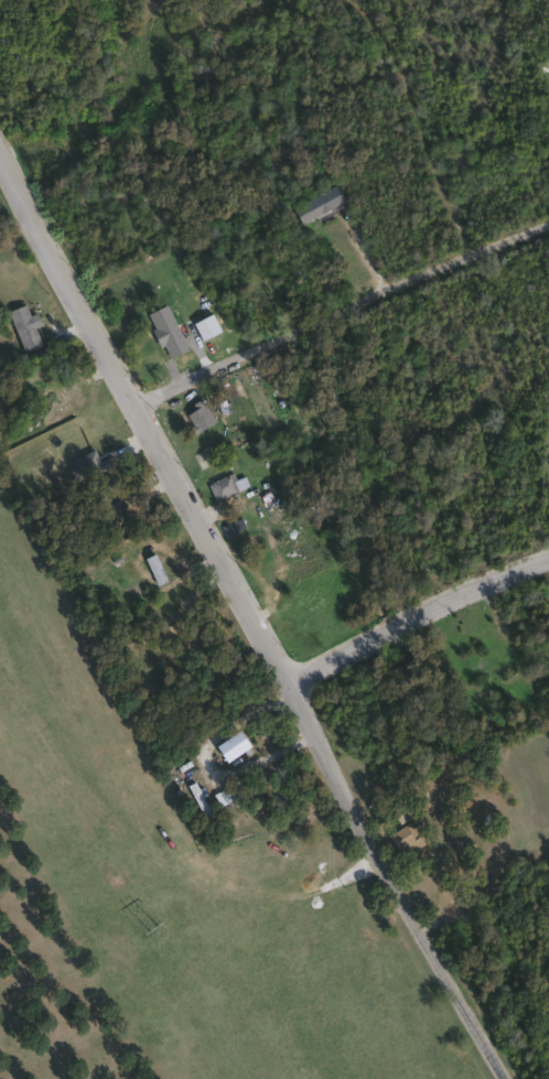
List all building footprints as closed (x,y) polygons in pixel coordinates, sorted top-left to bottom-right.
[(289,207),(333,183),(343,199),(299,225),(289,207)] [(4,311),(22,303),(40,344),(22,352),(4,311)] [(146,357),(176,344),(180,353),(149,365),(146,357)] [(246,485),(214,499),(206,483),(230,472),(234,478),(241,475),(246,485)] [(155,584),(142,558),(151,553),(164,579),(155,584)] [(213,744),(236,730),(247,746),(223,760),(213,744)] [(213,792),(236,783),(244,799),(233,805),(230,800),(218,806),(213,792)] [(389,807),(408,798),(416,812),(396,822),(389,807)] [(398,857),(386,833),(411,821),(423,844),(398,857)]
